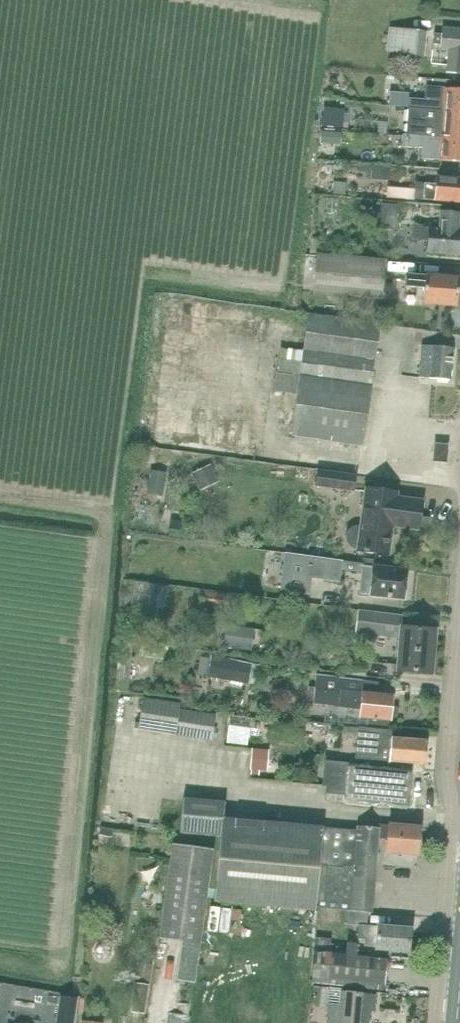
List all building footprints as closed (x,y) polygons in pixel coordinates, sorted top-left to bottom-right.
[(412,12),(392,10),(391,21),(411,23),(412,12)] [(423,56),(425,42),(426,31),(391,27),(390,37),(389,51),(423,56)] [(441,28),(440,34),(434,34),(433,46),(440,46),(439,50),(447,50),(446,72),(459,74),(459,29),(441,28)] [(426,87),(425,99),(409,98),(408,108),(459,112),(459,89),(426,87)] [(342,126),(342,106),(324,105),(322,126),(342,126)] [(408,108),(406,134),(459,139),(459,112),(408,108)] [(406,134),(402,133),(401,146),(424,148),(424,146),(440,147),(439,160),(459,162),(459,139),(406,134)] [(414,198),(455,202),(459,202),(459,178),(437,176),(436,184),(415,183),(414,189),(414,198)] [(387,195),(387,198),(403,200),(414,200),(414,198),(414,189),(388,187),(387,195)] [(400,228),(402,204),(383,203),(381,227),(400,228)] [(454,212),(441,211),(439,228),(415,226),(414,237),(428,238),(427,252),(459,255),(459,231),(457,230),(459,213),(454,212)] [(383,298),(386,259),(317,253),(317,254),(306,253),(303,290),(314,291),(314,292),(383,298)] [(424,276),(424,277),(406,275),(404,287),(423,288),(422,302),(456,305),(458,279),(424,276)] [(255,317),(255,300),(244,301),(245,317),(255,317)] [(363,446),(380,324),(309,313),(303,351),(282,348),(279,370),(300,374),(291,435),(363,446)] [(165,367),(193,366),(192,342),(164,343),(165,367)] [(450,380),(452,348),(421,345),(418,378),(450,380)] [(289,392),(291,375),(278,371),(275,390),(289,392)] [(165,425),(209,427),(210,405),(166,403),(165,425)] [(445,461),(446,446),(436,445),(435,460),(445,461)] [(209,463),(189,470),(198,488),(217,479),(209,463)] [(353,491),(355,476),(317,471),(315,486),(353,491)] [(396,497),(396,493),(365,488),(360,527),(356,526),(352,528),(348,530),(346,534),(346,537),(347,541),(349,545),(353,547),(357,547),(357,550),(388,555),(392,525),(417,529),(418,526),(423,527),(425,517),(419,517),(421,501),(396,497)] [(362,565),(305,557),(284,554),(280,590),(308,593),(311,581),(338,583),(340,571),(361,573),(360,588),(371,589),(370,595),(402,598),(405,570),(373,567),(373,568),(362,567),(362,565)] [(227,608),(229,595),(200,592),(199,604),(227,608)] [(400,627),(401,616),(357,612),(356,631),(400,635),(397,670),(432,673),(436,630),(400,627)] [(227,626),(225,647),(250,649),(252,629),(227,626)] [(250,663),(211,656),(210,660),(209,668),(208,676),(247,683),(250,663)] [(317,674),(312,703),(360,709),(359,717),(389,720),(390,716),(392,717),(393,707),(391,707),(392,696),(375,694),(377,682),(364,681),(317,674)] [(179,710),(180,704),(143,698),(138,729),(211,740),(215,716),(179,710)] [(235,736),(255,740),(258,722),(238,718),(235,736)] [(392,731),(388,730),(358,728),(355,757),(424,764),(426,741),(391,738),(392,731)] [(261,770),(263,750),(252,749),(251,769),(261,770)] [(325,762),(323,786),(326,786),(326,793),(338,794),(344,795),(347,768),(347,765),(347,764),(341,764),(325,762)] [(413,771),(410,768),(350,762),(347,765),(347,768),(344,795),(344,800),(346,802),(407,808),(410,805),(413,771)] [(368,911),(371,911),(375,863),(378,863),(379,852),(376,852),(377,838),(386,839),(385,851),(417,854),(419,828),(387,825),(387,826),(377,825),(377,827),(357,825),(356,831),(223,819),(225,803),(183,799),(180,833),(220,836),(214,901),(318,911),(318,907),(347,910),(368,911)] [(193,983),(212,849),(173,844),(159,939),(182,942),(176,980),(193,983)] [(368,911),(347,910),(346,923),(364,924),(362,949),(408,952),(410,928),(367,925),(368,911)] [(329,948),(330,939),(315,937),(311,981),(383,990),(386,954),(355,951),(356,943),(347,943),(346,950),(329,948)] [(229,956),(231,945),(210,942),(208,953),(229,956)] [(138,963),(136,981),(148,982),(150,965),(138,963)] [(143,1013),(147,985),(135,984),(131,1012),(143,1013)] [(326,1022),(369,1022),(370,1011),(374,1012),(376,995),(341,991),(339,1005),(328,1004),(326,1022)] [(77,999),(60,996),(56,1022),(74,1022),(77,999)] [(391,1018),(411,1020),(412,1010),(392,1008),(391,1018)]
